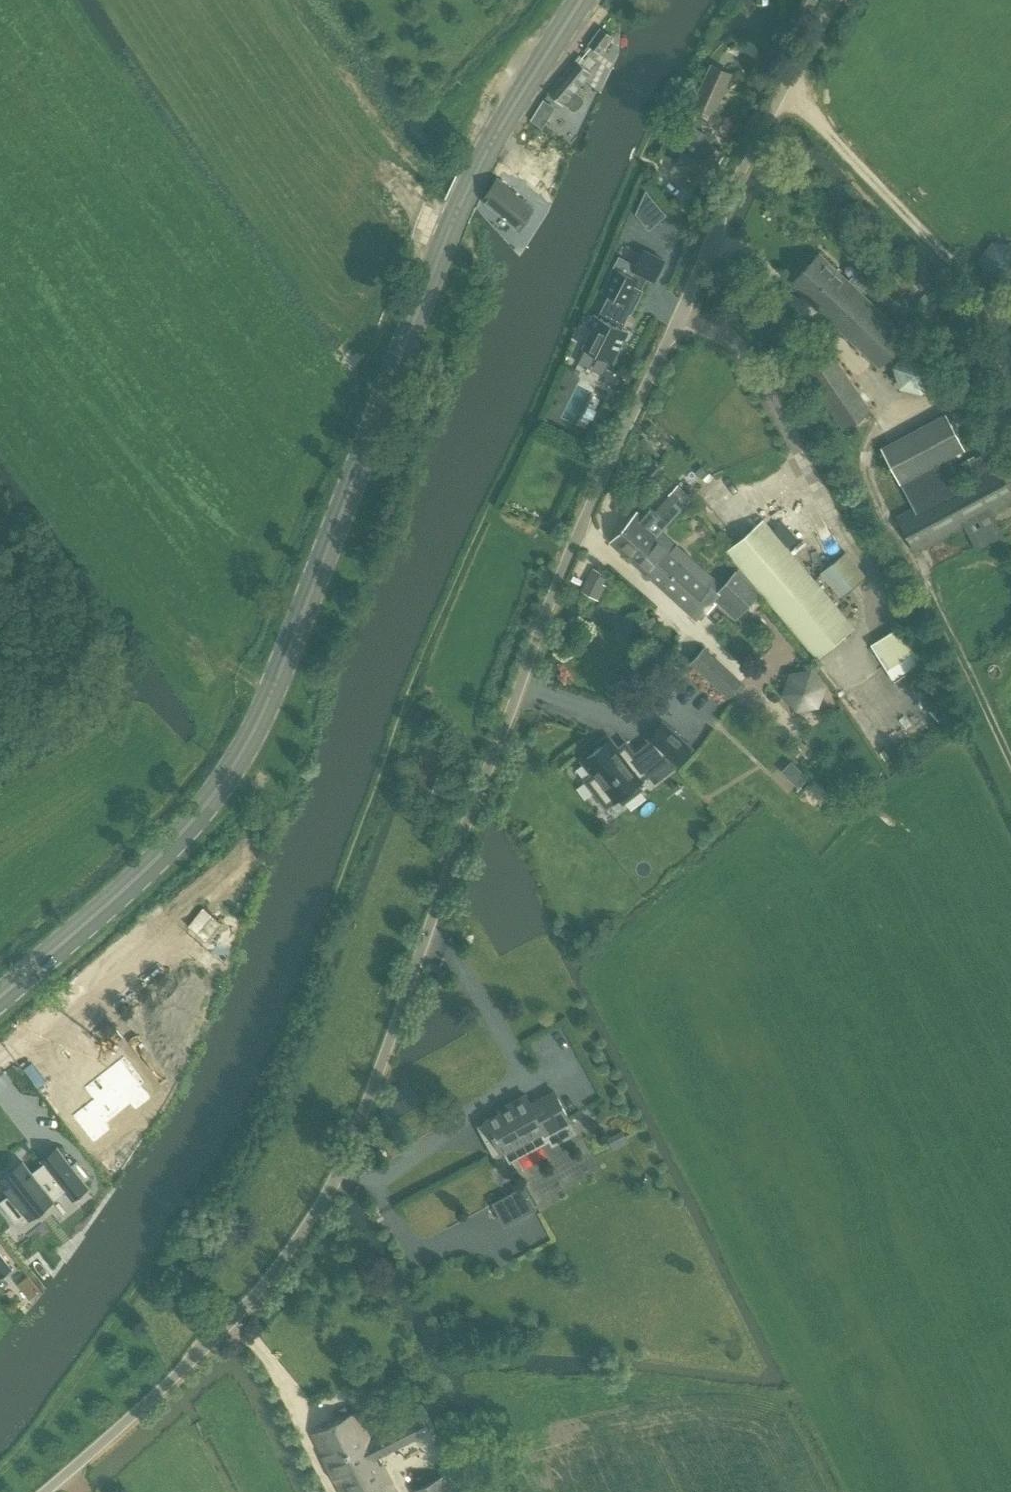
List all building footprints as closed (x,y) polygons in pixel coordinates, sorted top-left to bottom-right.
[(594,36),(589,44),(600,53),(612,36),(609,34),(604,30),(600,28),(594,36)] [(576,60),(548,93),(571,112),(573,109),(577,109),(584,101),(583,96),(585,95),(599,79),(581,63),(579,62),(576,60)] [(712,114),(731,73),(711,64),(692,104),(712,114)] [(536,111),(531,120),(541,128),(552,111),(541,105),(540,104),(539,106),(536,111)] [(689,132),(700,113),(688,106),(676,124),(689,132)] [(721,151),(708,144),(711,139),(693,128),(685,142),(684,141),(679,150),(682,152),(670,174),(676,177),(674,180),(699,194),(713,169),(711,168),(721,151)] [(497,178),(483,199),(486,202),(519,229),(533,208),(521,198),(515,193),(497,178)] [(667,215),(646,190),(635,213),(649,230),(667,215)] [(991,242),(978,260),(987,280),(1009,283),(1010,279),(1010,245),(991,242)] [(593,326),(583,346),(613,361),(628,331),(622,328),(630,313),(631,314),(644,290),(642,289),(648,277),(653,280),(663,260),(643,250),(636,265),(619,256),(614,267),(602,291),(608,295),(598,316),(594,315),(589,324),(593,326)] [(908,337),(860,292),(873,279),(860,267),(848,280),(819,253),(791,283),(879,367),(908,337)] [(843,428),(870,410),(826,345),(800,363),(843,428)] [(946,413),(881,448),(900,484),(965,450),(946,413)] [(992,513),(1010,502),(1010,493),(996,465),(995,465),(988,452),(969,462),(976,475),(961,483),(948,460),(901,485),(913,507),(896,516),(915,553),(964,528),(977,550),(1003,535),(992,513)] [(659,532),(660,532),(683,506),(682,505),(690,496),(676,485),(668,494),(676,500),(659,519),(649,510),(643,518),(637,512),(611,542),(634,563),(645,551),(647,548),(659,532)] [(816,659),(854,627),(762,519),(726,552),(740,568),(759,593),(816,659)] [(723,587),(660,532),(659,532),(647,548),(645,551),(634,563),(695,617),(712,598),(734,619),(739,613),(759,593),(740,568),(723,587)] [(840,597),(865,577),(845,552),(820,573),(840,597)] [(584,591),(595,596),(605,575),(595,570),(584,591)] [(886,670),(915,652),(899,627),(870,644),(886,670)] [(741,682),(704,648),(691,663),(728,697),(741,682)] [(649,738),(652,741),(635,754),(629,746),(621,752),(611,739),(583,761),(593,774),(585,780),(595,794),(603,787),(614,801),(619,798),(623,803),(641,789),(637,783),(650,774),(647,770),(667,755),(676,764),(691,748),(663,723),(649,738)] [(72,1115),(69,1117),(70,1118),(73,1116),(82,1127),(82,1128),(89,1136),(94,1142),(110,1129),(105,1123),(130,1103),(135,1110),(151,1098),(142,1087),(141,1085),(145,1082),(125,1057),(126,1056),(125,1055),(120,1059),(115,1062),(115,1061),(114,1062),(115,1063),(110,1067),(109,1066),(108,1066),(109,1067),(105,1071),(104,1070),(103,1070),(104,1071),(99,1075),(98,1074),(98,1075),(99,1076),(84,1087),(80,1090),(80,1092),(85,1088),(94,1099),(91,1100),(89,1102),(74,1114),(72,1115)] [(543,1131),(552,1147),(577,1133),(554,1091),(530,1104),(525,1095),(499,1109),(501,1113),(485,1121),(486,1122),(477,1127),(493,1156),(502,1151),(503,1153),(543,1131)] [(32,1172),(23,1162),(0,1180),(0,1181),(7,1190),(10,1193),(9,1194),(0,1201),(0,1202),(7,1211),(16,1222),(21,1218),(26,1214),(29,1218),(49,1202),(64,1191),(65,1189),(72,1198),(87,1187),(57,1149),(42,1160),(44,1163),(39,1167),(32,1172)] [(493,1203),(504,1224),(535,1208),(523,1187),(493,1203)] [(1,1277),(0,1278),(0,1279),(13,1269),(12,1268),(12,1269),(0,1254),(0,1277),(1,1277)] [(41,1291),(29,1276),(18,1284),(30,1300),(41,1291)] [(370,1441),(356,1413),(312,1434),(342,1491),(396,1491),(378,1456),(428,1431),(421,1416),(370,1441)] [(453,1471),(413,1491),(414,1491),(464,1491),(453,1471)]
